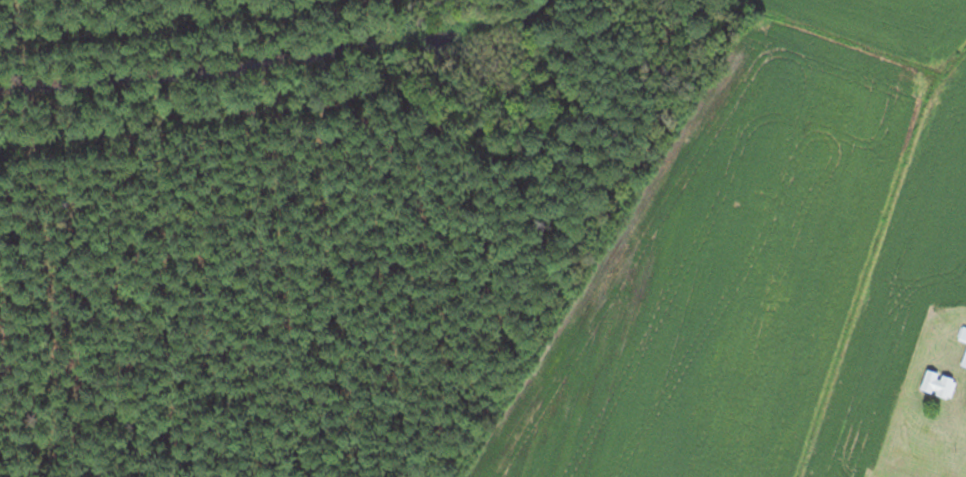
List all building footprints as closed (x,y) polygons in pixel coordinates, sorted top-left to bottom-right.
[(962,325),(958,339),(965,341),(965,326),(962,325)] [(958,379),(928,368),(921,389),(951,400),(958,379)]
